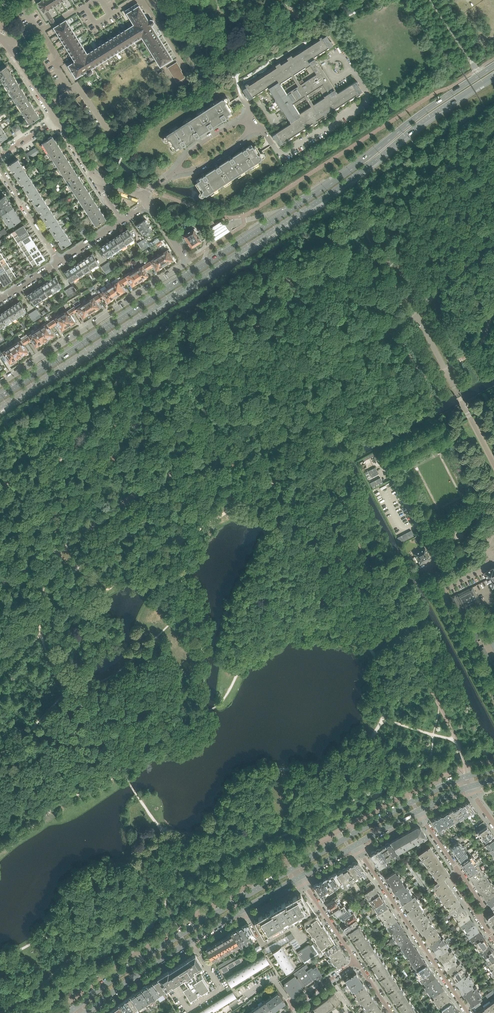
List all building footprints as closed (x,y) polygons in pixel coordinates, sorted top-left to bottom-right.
[(37,4),(43,13),(44,13),(45,13),(44,12),(47,11),(47,12),(48,11),(47,11),(52,8),(53,7),(54,7),(65,0),(43,0),(37,4)] [(86,54),(65,20),(56,25),(55,26),(56,26),(53,27),(74,62),(71,63),(72,63),(71,64),(72,64),(73,64),(74,67),(75,68),(76,70),(77,71),(79,74),(78,74),(78,75),(79,76),(85,72),(87,74),(89,75),(91,73),(92,70),(91,68),(141,38),(159,67),(172,59),(151,26),(153,25),(154,22),(152,20),(150,20),(148,21),(135,0),(119,0),(133,24),(133,25),(86,54)] [(284,3),(295,21),(301,17),(300,16),(298,13),(298,12),(293,3),(292,4),(289,0),(284,3)] [(359,84),(358,83),(357,82),(356,82),(355,82),(337,93),(336,91),(335,92),(334,90),(335,90),(329,80),(330,80),(330,79),(329,80),(323,70),(323,69),(322,70),(316,60),(315,61),(314,60),(315,59),(314,57),(331,46),(332,45),(332,44),(332,43),(332,42),(331,41),(330,41),(329,41),(328,40),(329,40),(326,36),(324,38),(322,36),(319,38),(320,39),(318,41),(317,40),(313,43),(313,44),(310,46),(310,45),(305,48),(305,49),(302,51),(302,50),(297,53),(298,54),(292,57),(291,55),(287,58),(288,60),(281,65),(280,63),(275,66),(276,68),(271,71),(271,70),(266,73),(267,74),(264,76),(263,75),(258,78),(259,79),(256,81),(255,80),(251,83),(251,84),(249,85),(248,84),(245,86),(246,88),(243,90),(246,93),(247,94),(246,95),(246,96),(246,97),(247,97),(247,98),(248,99),(249,99),(250,98),(267,87),(269,91),(271,93),(270,93),(274,99),(275,99),(276,100),(275,101),(277,100),(283,109),(281,110),(281,111),(282,110),(288,120),(290,119),(291,121),(289,121),(291,123),(274,134),(273,135),(272,136),(272,137),(273,138),(273,139),(274,139),(275,139),(276,139),(277,140),(276,140),(279,144),(281,143),(282,144),(286,142),(285,141),(287,139),(287,140),(292,137),(292,136),(295,134),(295,135),(300,132),(299,131),(302,129),(303,130),(308,127),(307,126),(312,123),(314,125),(318,122),(317,120),(324,115),(325,117),(329,115),(328,113),(333,109),(334,110),(339,107),(338,106),(341,104),(342,105),(346,102),(346,101),(349,99),(349,100),(354,97),(354,96),(356,95),(357,96),(360,94),(359,92),(361,91),(359,87),(358,87),(358,86),(358,85),(359,84)] [(177,62),(171,65),(176,74),(181,71),(182,70),(177,62)] [(10,72),(6,66),(4,67),(0,70),(0,77),(5,84),(4,85),(4,86),(15,79),(13,76),(10,72)] [(21,88),(18,84),(17,82),(15,79),(4,86),(5,86),(6,86),(13,97),(12,98),(23,91),(21,88)] [(29,101),(26,97),(25,95),(25,94),(23,91),(12,98),(13,99),(14,98),(21,110),(20,110),(20,111),(31,104),(29,101)] [(79,93),(73,98),(80,107),(86,103),(79,93)] [(231,114),(230,113),(233,111),(228,103),(228,102),(229,101),(229,100),(228,99),(227,98),(226,98),(225,98),(224,98),(219,102),(217,100),(210,105),(211,107),(208,109),(217,123),(223,119),(224,121),(226,120),(225,118),(231,114)] [(39,117),(34,109),(33,107),(31,104),(20,111),(21,111),(22,111),(28,120),(24,123),(26,126),(29,124),(39,117)] [(217,123),(208,109),(205,111),(204,108),(196,113),(198,115),(195,117),(204,132),(210,128),(211,130),(213,129),(212,127),(217,123)] [(204,132),(195,117),(192,119),(190,117),(183,122),(184,124),(181,126),(191,140),(196,137),(197,139),(199,137),(198,136),(204,132)] [(191,140),(181,126),(178,128),(177,126),(169,131),(171,133),(165,137),(164,137),(163,138),(163,139),(164,140),(164,141),(165,141),(165,142),(167,142),(168,142),(173,150),(176,148),(177,149),(183,146),(184,147),(186,146),(185,144),(191,140)] [(64,154),(56,142),(52,136),(51,137),(51,136),(48,138),(49,139),(42,143),(48,152),(47,153),(48,154),(49,153),(54,160),(64,154)] [(257,162),(263,158),(264,157),(264,156),(264,155),(264,154),(263,153),(262,153),(261,153),(260,153),(255,145),(252,147),(251,145),(245,149),(244,147),(242,148),(243,150),(237,154),(247,169),(250,167),(251,169),(251,168),(259,164),(257,162)] [(74,170),(68,161),(64,154),(54,160),(58,167),(57,168),(58,170),(59,169),(64,176),(74,170)] [(247,169),(237,154),(232,158),(231,156),(228,157),(230,159),(224,163),(233,177),(236,175),(238,177),(245,173),(244,170),(247,169)] [(22,166),(17,159),(12,163),(10,164),(10,163),(8,164),(9,165),(18,179),(26,173),(22,166)] [(233,177),(224,163),(218,166),(217,165),(215,166),(216,168),(210,172),(220,186),(223,184),(224,186),(232,181),(230,179),(233,177)] [(84,185),(78,176),(74,170),(64,176),(69,183),(68,184),(68,186),(70,185),(74,192),(84,185)] [(217,188),(218,187),(220,186),(210,172),(205,175),(204,173),(201,175),(203,176),(197,180),(198,182),(195,184),(200,192),(199,193),(199,194),(199,195),(199,196),(200,197),(201,197),(202,197),(203,197),(209,193),(211,195),(218,190),(217,188)] [(35,187),(27,173),(26,173),(18,179),(27,192),(35,187)] [(94,201),(89,192),(84,185),(74,192),(79,199),(78,200),(79,201),(80,200),(84,208),(94,201)] [(44,200),(39,192),(35,187),(27,192),(35,206),(44,200)] [(13,208),(10,204),(11,203),(10,201),(9,202),(5,195),(4,196),(2,192),(0,194),(0,210),(3,214),(13,208)] [(53,214),(44,200),(35,206),(44,220),(53,214)] [(106,219),(99,208),(94,201),(84,208),(89,215),(88,216),(89,217),(90,216),(96,225),(102,221),(102,222),(105,220),(105,219),(106,219)] [(21,220),(16,213),(17,213),(16,211),(15,211),(13,208),(3,214),(6,219),(5,219),(6,221),(5,221),(6,222),(8,224),(8,223),(11,226),(21,220)] [(62,228),(53,214),(44,220),(53,233),(62,228)] [(145,219),(137,225),(139,228),(138,228),(139,229),(140,231),(141,232),(142,232),(143,234),(144,234),(146,236),(152,232),(151,229),(152,229),(151,228),(152,228),(150,225),(150,226),(147,222),(148,222),(146,219),(146,220),(145,219)] [(210,228),(215,225),(212,221),(204,226),(206,229),(210,227),(210,228)] [(231,232),(224,221),(210,230),(217,241),(231,232)] [(205,239),(202,234),(195,224),(191,226),(193,229),(183,235),(191,247),(205,239)] [(14,238),(26,229),(25,227),(25,226),(24,225),(23,225),(11,233),(14,238)] [(71,241),(67,235),(62,228),(53,233),(58,241),(62,247),(64,246),(65,245),(71,241)] [(17,242),(30,234),(28,232),(28,231),(28,230),(27,230),(26,230),(26,229),(14,238),(17,242)] [(134,238),(132,235),(132,236),(128,229),(123,232),(122,232),(120,233),(120,234),(114,238),(120,248),(125,245),(126,246),(130,243),(129,242),(133,240),(133,241),(134,240),(134,239),(134,238)] [(20,247),(33,239),(31,236),(31,235),(30,235),(30,234),(17,242),(20,247)] [(115,251),(120,248),(114,238),(107,243),(107,242),(105,243),(105,244),(100,247),(104,254),(105,257),(106,256),(106,257),(107,257),(108,258),(109,257),(108,256),(114,252),(115,253),(116,252),(115,251)] [(24,252),(36,244),(34,241),(34,240),(33,239),(20,247),(24,252)] [(27,257),(39,249),(37,246),(37,245),(37,244),(36,244),(24,252),(27,257)] [(30,261),(42,253),(40,251),(40,250),(40,249),(39,249),(27,257),(30,261)] [(173,256),(170,252),(168,249),(162,254),(168,263),(172,260),(172,259),(171,257),(173,256)] [(33,266),(45,259),(45,258),(43,255),(43,254),(42,253),(30,261),(33,266)] [(98,263),(97,260),(96,260),(92,254),(87,257),(84,258),(85,259),(78,263),(85,273),(90,270),(90,271),(91,270),(90,269),(97,265),(98,266),(99,265),(98,264),(99,264),(98,263)] [(168,263),(162,254),(156,257),(162,267),(164,265),(165,265),(167,264),(167,263),(168,263)] [(162,267),(156,257),(146,263),(150,269),(152,267),(153,267),(154,269),(155,268),(156,269),(157,270),(162,267)] [(10,268),(7,263),(0,267),(0,274),(10,268)] [(80,276),(85,273),(78,263),(72,267),(71,267),(69,268),(69,269),(64,272),(68,279),(70,281),(71,282),(71,281),(72,283),(73,282),(72,281),(79,277),(79,278),(81,277),(80,276)] [(148,272),(147,270),(148,270),(147,270),(150,269),(146,263),(137,269),(143,279),(148,276),(148,275),(147,273),(148,272)] [(13,272),(10,268),(0,274),(0,280),(1,280),(13,272)] [(143,279),(137,269),(131,273),(137,282),(140,281),(141,281),(142,280),(143,279)] [(4,285),(16,277),(13,272),(1,280),(3,283),(3,284),(3,285),(4,285)] [(137,282),(131,273),(122,279),(125,284),(128,283),(129,284),(131,284),(132,285),(133,285),(137,282)] [(61,286),(60,283),(55,277),(50,280),(50,279),(47,281),(48,282),(41,286),(48,296),(53,293),(53,294),(54,293),(54,292),(60,288),(61,289),(62,288),(61,287),(62,287),(61,286)] [(124,288),(123,286),(125,284),(122,279),(112,285),(118,295),(123,292),(123,291),(122,289),(124,288)] [(118,295),(112,285),(107,289),(113,298),(115,297),(116,297),(118,296),(118,295)] [(43,299),(48,296),(41,286),(35,290),(34,289),(34,290),(32,291),(32,292),(27,295),(32,302),(31,302),(33,304),(34,305),(34,304),(35,305),(36,305),(35,304),(42,300),(42,301),(43,300),(43,299)] [(113,298),(107,289),(99,294),(97,295),(101,300),(103,299),(104,299),(105,300),(106,299),(107,301),(108,301),(113,298)] [(99,304),(98,302),(101,300),(97,295),(88,301),(94,310),(99,308),(99,306),(98,305),(99,304)] [(26,310),(24,308),(19,301),(14,305),(14,304),(12,305),(12,306),(6,310),(12,320),(17,317),(17,318),(18,318),(19,318),(18,316),(24,312),(25,313),(26,313),(25,311),(26,311),(25,310),(26,310)] [(94,310),(88,301),(82,305),(88,314),(91,313),(92,313),(93,312),(93,311),(94,311),(94,310)] [(88,314),(82,305),(76,309),(73,306),(71,308),(74,313),(77,311),(78,313),(79,315),(79,314),(80,316),(82,315),(83,317),(84,317),(88,314)] [(75,320),(72,316),(71,315),(74,313),(71,308),(68,309),(68,310),(61,315),(69,327),(72,325),(72,324),(72,323),(74,322),(73,321),(75,320)] [(12,320),(6,310),(0,314),(0,328),(3,326),(4,327),(8,325),(7,323),(12,320)] [(69,327),(61,315),(53,319),(50,321),(54,326),(56,324),(60,329),(61,328),(62,330),(64,328),(65,329),(69,327)] [(54,333),(52,329),(51,328),(54,326),(50,321),(48,323),(41,327),(49,339),(51,338),(52,338),(51,336),(53,335),(53,334),(54,333)] [(49,339),(41,327),(35,331),(42,343),(44,342),(45,342),(46,342),(47,341),(48,340),(49,339)] [(42,343),(35,331),(28,336),(27,334),(24,336),(28,342),(30,341),(34,346),(35,345),(36,346),(38,345),(39,346),(39,345),(42,343)] [(28,349),(26,345),(25,344),(28,342),(24,336),(20,338),(22,340),(15,344),(22,356),(25,354),(26,354),(25,353),(27,351),(27,350),(28,349)] [(22,356),(15,344),(9,348),(16,360),(18,359),(19,358),(20,358),(21,357),(22,356)] [(9,348),(2,353),(0,351),(0,350),(0,351),(0,356),(1,357),(3,356),(8,362),(9,361),(10,363),(12,361),(13,362),(16,360),(9,348)] [(372,478),(379,475),(375,468),(368,471),(372,478)] [(383,483),(379,475),(368,481),(372,489),(383,483)] [(408,539),(405,533),(397,538),(400,543),(402,542),(408,539)] [(431,559),(425,548),(414,553),(420,564),(423,563),(428,560),(431,559)] [(493,567),(486,571),(485,571),(493,588),(493,587),(493,567)] [(459,593),(452,596),(462,616),(463,616),(483,606),(473,586),(459,593)] [(476,811),(472,804),(470,802),(467,801),(463,804),(470,814),(472,817),(475,815),(473,813),(476,811)] [(470,814),(463,804),(462,805),(461,804),(458,806),(464,817),(465,817),(470,814)] [(464,817),(458,806),(455,808),(454,808),(452,809),(459,819),(459,820),(464,817)] [(459,819),(452,809),(448,812),(455,822),(459,819)] [(455,822),(448,812),(447,811),(442,815),(449,825),(450,825),(455,822)] [(449,825),(442,815),(441,814),(437,817),(444,828),(449,825)] [(444,828),(437,817),(436,817),(432,819),(432,821),(434,825),(442,835),(444,834),(445,829),(444,828)] [(476,833),(486,826),(483,821),(478,825),(479,827),(474,831),(476,833)] [(480,838),(490,831),(486,826),(476,833),(480,838)] [(427,837),(420,828),(417,827),(400,836),(407,847),(422,839),(423,840),(427,837)] [(490,831),(480,838),(482,842),(484,840),(485,842),(491,838),(492,840),(493,839),(493,837),(490,831)] [(407,847),(400,836),(390,842),(397,852),(407,847)] [(492,840),(485,845),(489,851),(493,848),(493,839),(492,840)] [(454,853),(462,847),(458,842),(457,843),(455,841),(455,840),(454,841),(449,845),(450,847),(454,853)] [(397,852),(390,842),(389,843),(387,842),(385,844),(385,845),(394,859),(397,858),(400,856),(397,852)] [(394,859),(385,845),(380,848),(388,860),(390,859),(392,861),(394,859)] [(457,858),(465,852),(468,850),(467,850),(464,845),(462,847),(454,853),(457,858)] [(428,868),(439,860),(430,846),(418,855),(422,861),(420,861),(418,862),(420,865),(423,863),(422,863),(423,862),(428,868)] [(388,860),(380,848),(375,851),(384,865),(387,863),(386,862),(388,860)] [(384,865),(375,851),(373,850),(371,852),(371,853),(371,854),(370,855),(379,868),(384,865)] [(461,862),(468,857),(471,855),(468,850),(465,852),(457,858),(461,862)] [(469,875),(480,867),(471,855),(468,857),(461,862),(469,875)] [(442,878),(449,873),(439,860),(428,868),(437,881),(437,882),(442,878)] [(366,875),(358,862),(356,862),(356,861),(355,862),(354,862),(354,861),(352,863),(352,864),(351,864),(360,876),(363,874),(364,876),(366,875)] [(361,878),(360,876),(351,864),(346,867),(354,879),(357,877),(358,879),(361,878)] [(354,879),(346,867),(341,870),(349,882),(350,884),(354,882),(352,880),(354,879)] [(478,887),(488,879),(480,867),(469,875),(478,887)] [(349,882),(341,870),(340,870),(338,871),(338,872),(337,873),(346,887),(348,885),(347,883),(349,882)] [(401,881),(402,881),(397,873),(396,874),(394,871),(391,873),(390,874),(387,876),(385,877),(385,878),(387,881),(388,880),(390,885),(393,890),(403,884),(401,881)] [(347,888),(346,887),(337,873),(336,872),(331,875),(338,886),(341,884),(342,886),(342,887),(344,890),(347,888)] [(338,886),(331,875),(326,878),(323,880),(327,886),(329,885),(332,890),(338,886)] [(436,892),(447,884),(442,878),(437,882),(437,881),(432,885),(436,892)] [(493,894),(493,888),(488,879),(478,887),(486,899),(493,894)] [(332,890),(329,885),(327,886),(323,880),(318,883),(325,894),(332,890)] [(325,894),(318,883),(317,883),(315,884),(314,887),(323,899),(327,896),(325,894)] [(411,894),(408,890),(406,886),(405,886),(403,884),(393,890),(395,893),(396,893),(399,897),(398,898),(402,903),(412,897),(410,894),(411,894)] [(447,904),(456,898),(447,884),(436,892),(446,905),(447,904)] [(384,899),(379,893),(375,886),(374,886),(364,893),(373,906),(384,899)] [(307,906),(302,897),(300,893),(299,894),(298,894),(297,895),(292,898),(291,898),(290,898),(290,899),(290,900),(289,900),(298,917),(307,911),(311,916),(312,918),(316,915),(312,909),(310,909),(309,909),(309,908),(310,907),(308,905),(307,906)] [(340,903),(338,900),(339,900),(336,895),(332,898),(333,900),(330,901),(326,904),(330,910),(340,903)] [(356,902),(351,895),(347,898),(350,903),(347,905),(349,907),(349,906),(350,906),(352,905),(356,902)] [(417,903),(419,902),(419,903),(422,901),(421,901),(420,902),(420,901),(418,899),(417,899),(414,895),(412,897),(402,903),(404,906),(405,906),(408,910),(407,911),(411,917),(422,910),(417,903)] [(460,905),(460,904),(459,903),(460,903),(458,902),(458,901),(459,901),(456,898),(447,904),(449,906),(448,907),(453,914),(454,913),(456,916),(460,912),(462,914),(466,911),(463,907),(462,907),(461,906),(461,905),(460,905)] [(393,913),(388,906),(384,899),(373,906),(382,920),(393,913)] [(298,917),(289,900),(288,901),(287,901),(286,901),(285,902),(280,905),(279,905),(278,905),(278,906),(277,907),(286,923),(298,917)] [(346,910),(345,909),(342,904),(341,905),(340,903),(330,910),(331,912),(332,912),(334,914),(335,914),(337,916),(338,915),(346,910)] [(344,918),(353,912),(349,906),(349,907),(345,909),(346,910),(338,915),(340,917),(342,920),(344,918)] [(286,923),(277,907),(276,907),(275,907),(274,908),(274,909),(269,912),(269,911),(268,911),(267,911),(267,912),(267,913),(266,913),(275,929),(286,923)] [(429,918),(427,916),(425,913),(424,914),(422,910),(411,917),(420,930),(431,923),(432,922),(429,918)] [(469,918),(469,917),(469,916),(468,915),(467,914),(467,913),(466,911),(462,914),(460,912),(456,916),(458,919),(457,920),(462,927),(463,927),(466,930),(471,927),(470,925),(474,922),(472,920),(471,920),(470,919),(470,918),(469,918)] [(356,919),(357,918),(353,912),(344,918),(346,922),(345,923),(346,925),(356,919)] [(275,929),(266,913),(265,914),(264,914),(263,914),(263,915),(257,918),(256,918),(255,919),(254,920),(263,936),(264,936),(267,941),(269,940),(266,935),(275,929)] [(401,925),(397,919),(393,913),(382,920),(391,932),(401,925)] [(323,924),(320,920),(316,915),(312,918),(311,916),(308,918),(306,919),(307,921),(304,923),(310,933),(323,924)] [(348,932),(358,926),(357,925),(356,923),(358,921),(356,919),(346,925),(343,927),(344,930),(344,931),(345,932),(346,932),(346,933),(347,933),(348,932)] [(478,930),(478,929),(477,929),(476,928),(477,926),(474,922),(470,925),(471,927),(466,930),(467,932),(466,933),(472,941),(473,940),(474,942),(479,938),(480,940),(485,937),(482,933),(480,933),(480,932),(480,931),(479,931),(478,930)] [(438,932),(436,929),(434,926),(434,927),(431,923),(420,930),(422,933),(423,933),(426,937),(425,938),(429,943),(440,936),(437,932),(438,932)] [(254,935),(249,925),(246,924),(242,926),(249,939),(250,941),(253,940),(251,937),(255,935),(254,935)] [(329,933),(326,929),(323,924),(310,933),(316,941),(329,933)] [(367,938),(358,925),(357,925),(358,926),(348,932),(357,945),(367,938)] [(410,938),(406,932),(401,925),(391,932),(399,945),(410,938)] [(249,939),(242,926),(237,929),(244,941),(245,944),(248,943),(246,940),(249,939)] [(244,941),(237,929),(232,932),(231,932),(239,945),(240,947),(242,946),(241,943),(244,941)] [(239,945),(231,932),(227,935),(228,936),(219,941),(226,953),(239,945)] [(335,942),(332,938),(329,933),(316,941),(311,945),(308,945),(297,952),(305,964),(312,958),(315,957),(320,953),(322,951),(335,942)] [(448,946),(445,941),(452,937),(451,935),(448,937),(445,939),(446,940),(444,941),(442,938),(441,938),(440,936),(429,943),(437,956),(448,948),(447,946),(448,946)] [(489,946),(489,944),(488,944),(487,943),(488,942),(486,942),(486,941),(486,940),(485,937),(480,940),(479,938),(474,942),(477,945),(476,946),(478,950),(476,951),(476,950),(473,952),(475,954),(477,952),(479,951),(481,954),(482,953),(485,957),(490,953),(488,951),(492,948),(491,947),(490,947),(489,946)] [(376,951),(367,938),(357,945),(366,958),(376,951)] [(418,951),(414,944),(410,938),(399,945),(408,958),(418,951)] [(226,953),(219,941),(210,946),(210,945),(207,947),(207,948),(206,949),(211,958),(213,960),(226,953)] [(328,955),(338,948),(335,942),(322,951),(320,953),(322,955),(324,954),(326,956),(328,955)] [(275,956),(286,950),(283,945),(273,952),(275,956)] [(347,960),(343,954),(338,948),(328,955),(331,959),(329,960),(330,962),(328,963),(329,965),(332,963),(331,962),(332,961),(336,967),(337,967),(338,967),(347,961),(347,960)] [(456,958),(453,954),(451,950),(449,950),(448,948),(437,956),(446,968),(456,961),(455,959),(456,958)] [(492,948),(488,951),(490,953),(485,957),(486,959),(485,959),(487,962),(485,964),(483,965),(484,967),(487,966),(486,965),(488,963),(490,967),(491,966),(493,968),(493,967),(493,951),(492,948)] [(287,955),(289,954),(286,950),(275,956),(278,960),(287,955)] [(385,964),(376,951),(366,958),(375,971),(385,964)] [(427,963),(422,957),(418,951),(408,958),(416,970),(427,963)] [(269,962),(264,954),(262,956),(261,954),(259,955),(257,957),(258,958),(255,960),(260,967),(264,965),(269,962)] [(198,978),(194,972),(201,967),(201,966),(202,967),(202,966),(196,956),(195,955),(187,960),(188,960),(169,972),(168,972),(168,971),(158,978),(166,990),(167,990),(166,989),(183,979),(187,984),(183,987),(190,998),(198,993),(198,992),(200,991),(200,992),(209,986),(202,975),(198,978)] [(289,959),(287,955),(278,960),(281,964),(289,959)] [(283,968),(294,962),(291,957),(289,959),(281,964),(283,968)] [(260,967),(255,960),(253,961),(252,960),(250,961),(248,962),(249,964),(246,965),(251,973),(256,970),(260,967)] [(465,971),(462,966),(459,962),(458,963),(456,961),(446,968),(454,981),(465,973),(464,971),(465,971)] [(286,973),(296,966),(294,962),(283,968),(286,973)] [(433,973),(430,970),(428,966),(428,965),(427,963),(416,970),(417,972),(416,973),(417,975),(421,982),(422,981),(424,983),(435,976),(434,974),(433,973)] [(311,981),(310,980),(312,979),(315,977),(317,979),(322,975),(316,966),(312,968),(311,967),(309,968),(306,964),(289,977),(290,978),(289,979),(288,977),(284,980),(285,982),(284,982),(284,983),(284,984),(284,985),(283,986),(291,996),(291,997),(292,997),(293,997),(294,996),(304,989),(302,986),(304,985),(308,982),(311,981)] [(392,975),(385,964),(375,971),(383,984),(393,977),(392,975)] [(249,974),(244,966),(242,968),(241,966),(239,968),(237,969),(238,970),(235,972),(240,980),(244,977),(249,974)] [(240,980),(235,972),(233,973),(232,972),(230,973),(228,974),(229,976),(226,977),(231,985),(236,982),(240,980)] [(364,986),(360,979),(355,973),(349,977),(348,977),(346,979),(345,980),(349,986),(354,993),(364,986)] [(473,983),(470,979),(467,975),(466,975),(465,973),(454,981),(462,993),(473,986),(472,984),(473,983)] [(441,986),(438,982),(436,979),(436,978),(435,976),(424,983),(425,985),(424,986),(430,994),(431,993),(433,996),(443,988),(442,986),(441,986)] [(402,990),(393,977),(383,984),(392,997),(402,990)] [(166,990),(158,978),(153,982),(163,997),(166,995),(165,993),(167,992),(166,990)] [(163,997),(153,982),(147,985),(156,998),(159,996),(161,999),(163,997)] [(156,998),(147,985),(142,989),(150,1002),(152,1004),(155,1002),(153,1000),(156,998)] [(373,999),(368,992),(364,986),(354,993),(362,1005),(373,999)] [(481,996),(478,991),(475,987),(474,988),(473,986),(462,993),(471,1006),(479,1000),(481,998),(480,996),(481,996)] [(449,998),(447,995),(444,991),(445,990),(443,988),(433,996),(434,997),(433,998),(438,1007),(440,1006),(441,1008),(452,1001),(450,999),(449,998)] [(150,1002),(142,989),(141,989),(136,992),(145,1007),(149,1004),(148,1004),(150,1002)] [(411,1003),(402,990),(392,997),(401,1010),(411,1003)] [(145,1007),(136,992),(131,996),(139,1009),(143,1007),(143,1008),(145,1007)] [(234,998),(230,992),(229,993),(224,996),(227,1002),(229,1001),(234,998)] [(285,1002),(278,992),(272,997),(272,996),(271,997),(265,1002),(272,1011),(285,1002)] [(335,1007),(333,1005),(328,998),(334,994),(334,993),(328,997),(313,1008),(309,1011),(308,1008),(301,1012),(326,1012),(335,1007)] [(341,1002),(334,993),(334,994),(328,998),(333,1005),(335,1007),(341,1002)] [(139,1009),(131,996),(130,996),(126,999),(127,999),(135,1012),(140,1010),(139,1009)] [(227,1003),(223,997),(216,1001),(220,1007),(227,1003)] [(127,999),(123,1001),(130,1012),(135,1012),(127,999)] [(377,1005),(373,999),(362,1005),(367,1012),(379,1012),(381,1011),(377,1005)] [(479,1000),(471,1006),(473,1008),(474,1007),(480,1002),(479,1000)] [(123,1001),(119,1004),(125,1012),(130,1012),(123,1001)] [(220,1007),(216,1001),(210,1005),(213,1011),(220,1007)] [(456,1008),(453,1004),(453,1003),(452,1001),(441,1008),(442,1010),(441,1011),(443,1012),(460,1012),(459,1011),(458,1011),(456,1008)] [(265,1002),(259,1006),(259,1005),(258,1006),(258,1007),(253,1011),(254,1012),(270,1012),(272,1011),(265,1002)] [(490,1002),(483,1007),(476,1012),(493,1012),(493,1008),(490,1002)] [(231,1009),(227,1003),(220,1007),(213,1011),(210,1012),(233,1012),(231,1009)] [(411,1003),(401,1010),(403,1012),(417,1012),(411,1003)] [(119,1004),(112,1010),(114,1012),(125,1012),(119,1004)]
